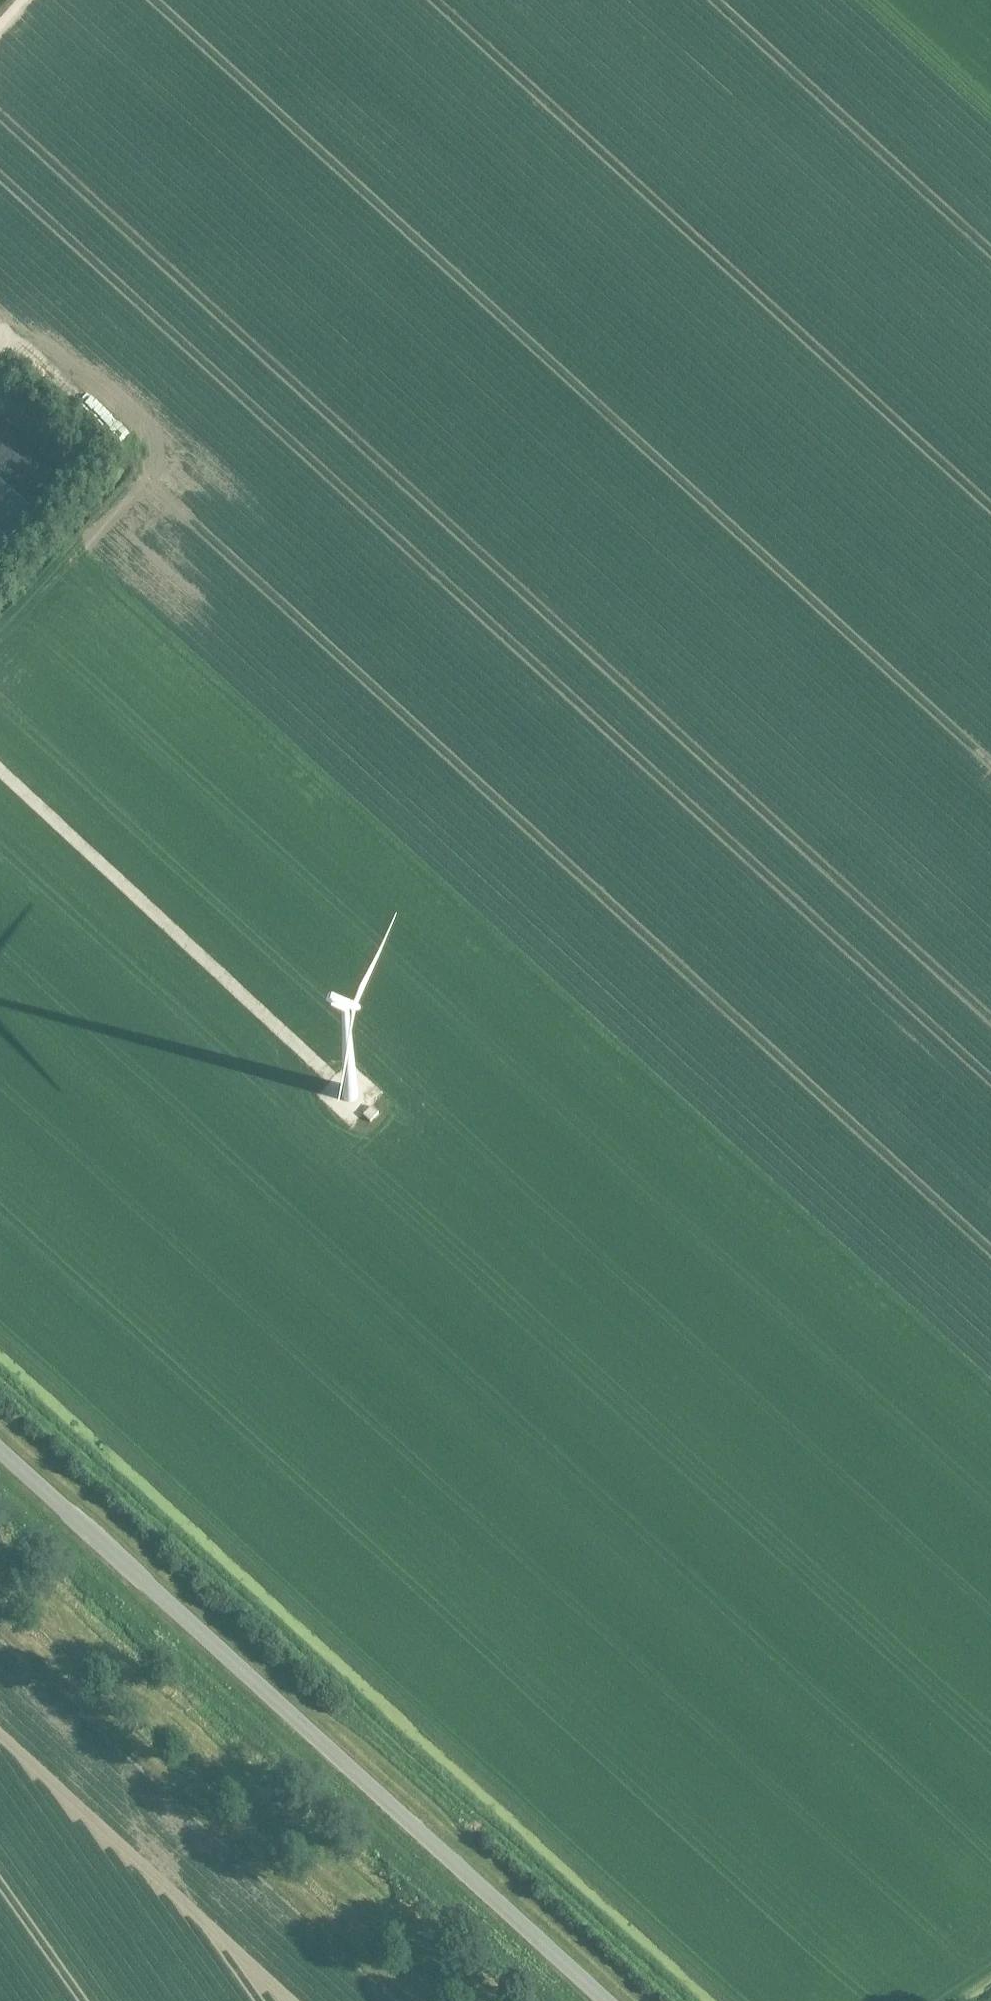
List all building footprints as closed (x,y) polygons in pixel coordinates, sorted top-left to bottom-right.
[(3,466),(22,446),(0,425),(0,463),(3,466)] [(28,493),(43,477),(21,457),(6,474),(28,493)]
